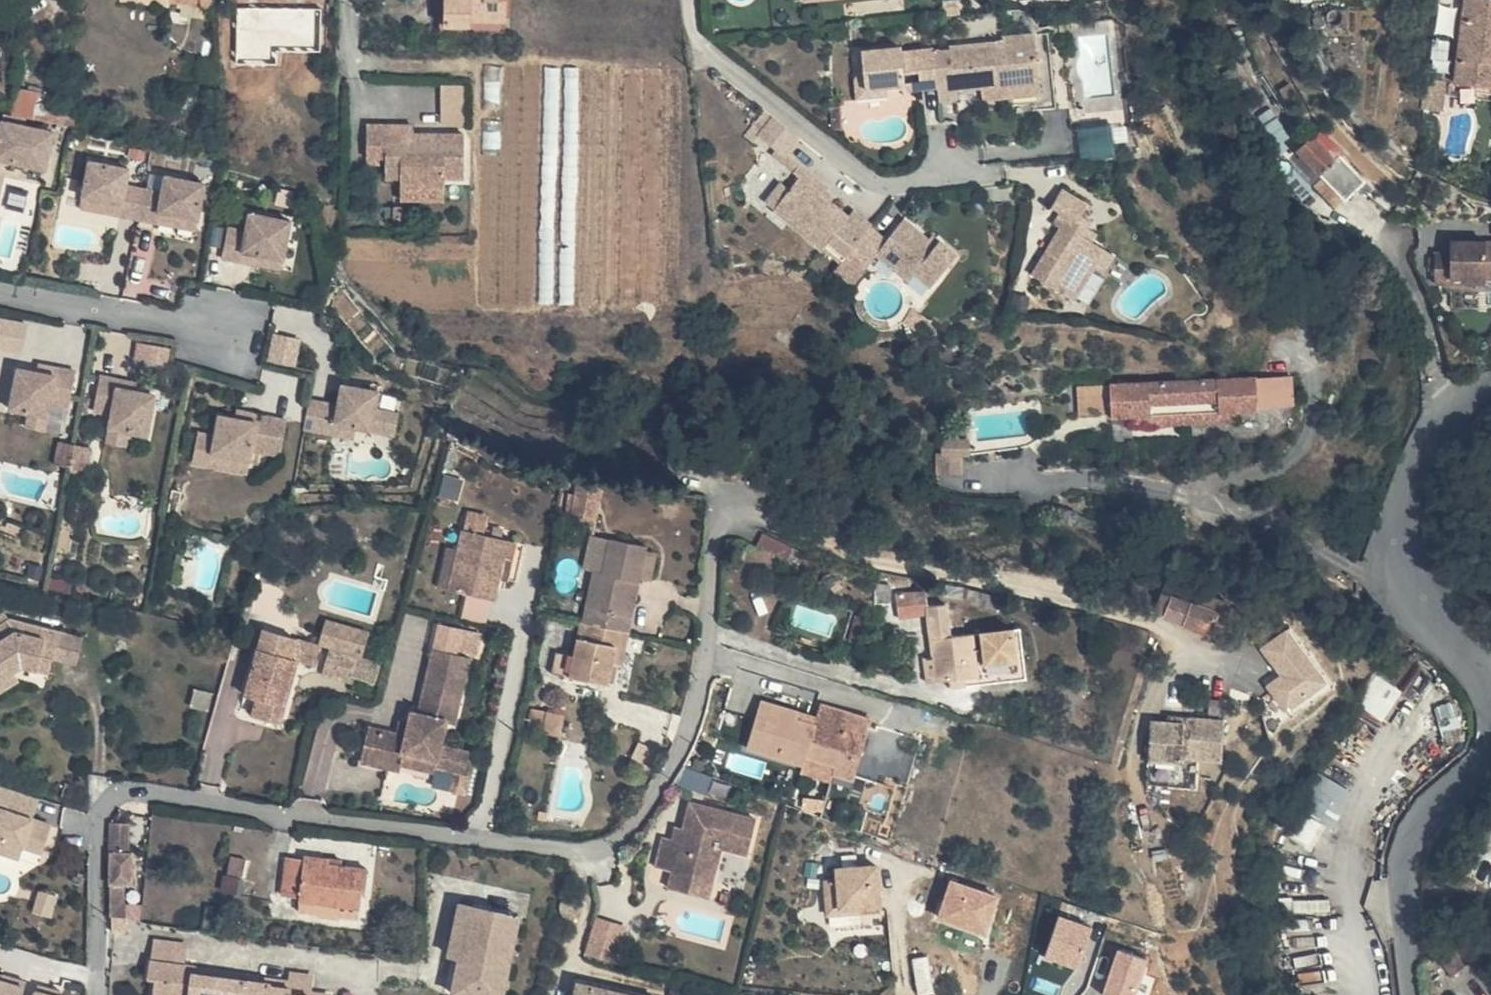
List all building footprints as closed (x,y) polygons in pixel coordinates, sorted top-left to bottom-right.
[(286,16),(308,16),(307,0),(286,0),(286,16)] [(443,35),(466,36),(468,26),(504,26),(504,0),(443,0),(443,35)] [(1444,32),(1451,34),(1449,48),(1443,47),(1440,71),(1481,77),(1484,51),(1490,52),(1490,0),(1449,0),(1444,32)] [(964,41),(973,85),(981,84),(991,83),(994,98),(1010,96),(1040,92),(1033,32),(1004,35),(1002,38),(964,41)] [(1451,34),(1444,32),(1443,47),(1449,48),(1451,34)] [(954,86),(973,85),(964,41),(952,43),(952,45),(932,47),(929,45),(896,49),(895,45),(857,49),(858,61),(861,86),(882,83),(900,81),(898,63),(913,61),(916,86),(935,83),(936,98),(956,97),(954,86)] [(861,86),(858,61),(849,74),(851,98),(883,95),(882,83),(861,86)] [(916,86),(913,61),(898,63),(900,81),(901,87),(916,86)] [(467,125),(466,82),(444,82),(444,125),(467,125)] [(994,98),(991,83),(981,84),(982,99),(994,98)] [(34,118),(41,89),(22,85),(15,113),(34,118)] [(1350,159),(1332,130),(1327,133),(1308,103),(1292,115),(1312,145),(1329,174),(1350,159)] [(5,113),(0,134),(0,158),(48,169),(58,126),(5,113)] [(799,137),(774,117),(759,136),(784,156),(799,137)] [(369,124),(391,132),(390,121),(369,121),(369,124)] [(419,122),(390,121),(391,132),(420,132),(419,122)] [(1118,154),(1115,122),(1080,124),(1081,149),(1081,156),(1118,154)] [(391,132),(369,124),(369,128),(369,131),(389,138),(466,159),(466,153),(443,147),(410,138),(391,132)] [(465,176),(466,159),(389,138),(369,131),(369,153),(390,153),(390,162),(389,174),(404,175),(404,188),(448,186),(448,176),(465,176)] [(420,132),(391,132),(410,138),(443,147),(466,153),(467,133),(420,132)] [(1312,145),(1304,152),(1322,180),(1329,174),(1312,145)] [(784,156),(776,150),(772,154),(794,172),(799,166),(784,156)] [(390,162),(390,153),(369,153),(369,162),(390,162)] [(129,169),(89,159),(75,155),(64,203),(118,215),(134,219),(141,190),(125,186),(129,169)] [(781,192),(769,207),(820,245),(823,241),(843,256),(839,260),(858,274),(876,251),(909,275),(916,266),(936,280),(958,250),(941,237),(938,241),(927,233),(903,214),(887,233),(853,206),(848,212),(828,197),(832,191),(801,167),(799,166),(794,172),(796,173),(781,192)] [(160,195),(141,190),(134,219),(153,223),(156,211),(197,221),(205,187),(164,177),(160,195)] [(1088,198),(1061,182),(1051,198),(1061,206),(1070,211),(1063,223),(1037,270),(1080,294),(1100,257),(1110,239),(1096,231),(1086,226),(1090,219),(1094,212),(1083,206),(1088,198)] [(447,200),(448,186),(404,188),(404,200),(447,200)] [(774,187),(762,202),(769,207),(781,192),(774,187)] [(1070,211),(1061,206),(1055,217),(1063,223),(1070,211)] [(197,221),(156,211),(153,223),(194,233),(197,221)] [(1099,224),(1090,219),(1086,226),(1096,231),(1099,224)] [(249,237),(230,232),(222,262),(242,267),(245,257),(283,267),(292,229),(253,220),(249,237)] [(1439,239),(1424,238),(1423,268),(1439,269),(1439,264),(1489,264),(1490,227),(1439,226),(1439,239)] [(941,237),(931,228),(927,233),(938,241),(941,237)] [(1118,243),(1110,239),(1100,257),(1109,261),(1118,243)] [(823,241),(820,245),(839,260),(843,256),(823,241)] [(283,267),(245,257),(242,267),(281,277),(283,267)] [(2,315),(0,324),(0,345),(25,350),(30,321),(2,315)] [(276,331),(271,358),(299,363),(304,337),(276,331)] [(141,340),(137,357),(170,363),(173,346),(141,340)] [(41,361),(40,371),(58,374),(60,365),(41,361)] [(1174,362),(1179,415),(1216,412),(1214,401),(1229,399),(1253,396),(1253,393),(1251,363),(1197,368),(1196,361),(1174,362)] [(1280,390),(1279,361),(1251,363),(1253,393),(1280,390)] [(1179,415),(1174,362),(1154,364),(1153,371),(1102,376),(1103,409),(1131,407),(1147,407),(1148,418),(1179,415)] [(104,363),(98,400),(119,405),(117,419),(136,423),(153,426),(160,383),(140,380),(124,376),(126,367),(104,363)] [(40,371),(19,367),(11,410),(30,413),(49,416),(52,402),(72,405),(78,368),(60,365),(58,374),(40,371)] [(126,367),(124,376),(140,380),(142,371),(126,367)] [(1103,409),(1102,376),(1071,378),(1072,410),(1103,409)] [(313,396),(306,427),(353,437),(356,424),(398,433),(403,409),(381,404),(384,389),(346,381),(341,402),(313,396)] [(242,398),(241,408),(265,413),(267,403),(242,398)] [(1230,411),(1229,399),(1214,401),(1216,412),(1230,411)] [(205,422),(198,453),(215,456),(216,446),(257,453),(260,439),(285,443),(292,408),(267,403),(265,413),(224,405),(220,425),(205,422)] [(1148,418),(1147,407),(1131,407),(1132,420),(1148,418)] [(49,416),(30,413),(28,424),(47,428),(49,416)] [(134,434),(136,423),(117,419),(115,430),(134,434)] [(941,436),(941,474),(969,473),(969,436),(941,436)] [(77,440),(64,438),(60,461),(74,463),(77,440)] [(91,442),(77,440),(74,463),(87,465),(91,442)] [(257,453),(216,446),(215,456),(255,462),(257,453)] [(460,519),(448,517),(438,577),(450,579),(460,519)] [(512,527),(460,519),(450,579),(496,587),(500,565),(503,544),(510,545),(512,527)] [(586,604),(632,614),(635,600),(627,597),(634,562),(643,563),(644,559),(649,534),(650,527),(614,519),(606,554),(597,553),(586,604)] [(522,528),(512,527),(510,545),(503,544),(500,565),(516,567),(522,528)] [(764,533),(760,544),(791,554),(795,543),(764,533)] [(660,537),(649,534),(644,559),(655,561),(660,537)] [(32,561),(30,574),(43,577),(46,564),(32,561)] [(643,563),(634,562),(627,597),(635,600),(643,563)] [(857,586),(857,571),(842,571),(842,586),(857,586)] [(1159,583),(1142,576),(1134,599),(1178,614),(1186,593),(1159,583)] [(897,605),(898,620),(904,619),(911,593),(898,594),(897,577),(863,579),(866,607),(897,605)] [(904,619),(898,620),(900,676),(931,676),(946,675),(946,651),(954,651),(954,659),(985,659),(983,627),(952,628),(944,628),(943,618),(931,618),(932,627),(919,628),(916,593),(911,593),(904,619)] [(628,633),(632,614),(586,604),(583,604),(575,636),(570,658),(607,665),(612,645),(615,630),(628,633)] [(2,606),(0,607),(0,674),(12,667),(4,652),(14,647),(21,661),(47,669),(52,653),(60,629),(6,614),(2,606)] [(374,619),(332,607),(325,634),(368,644),(374,619)] [(261,618),(250,659),(293,668),(298,649),(319,654),(325,634),(261,618)] [(1291,621),(1260,643),(1280,671),(1267,681),(1291,715),(1335,683),(1291,621)] [(82,636),(60,629),(52,653),(76,659),(82,636)] [(628,633),(615,630),(612,645),(625,649),(628,633)] [(575,636),(559,633),(556,654),(570,658),(575,636)] [(474,643),(438,636),(425,701),(416,700),(414,710),(411,723),(403,721),(382,717),(376,753),(406,759),(409,750),(443,757),(447,736),(453,708),(462,710),(474,643)] [(389,652),(364,645),(359,664),(383,671),(389,652)] [(4,652),(12,667),(21,661),(14,647),(4,652)] [(293,668),(250,659),(243,684),(261,689),(285,693),(293,668)] [(12,667),(0,674),(0,686),(16,675),(12,667)] [(1389,717),(1403,686),(1377,674),(1363,705),(1389,717)] [(261,689),(243,684),(237,701),(256,706),(261,689)] [(783,695),(748,684),(735,726),(787,744),(789,738),(817,747),(816,754),(839,761),(856,705),(805,690),(798,711),(780,705),(783,695)] [(285,693),(261,689),(256,706),(280,711),(285,693)] [(549,698),(534,693),(529,716),(544,720),(549,698)] [(566,701),(549,698),(544,720),(560,723),(566,701)] [(1131,702),(1114,732),(1113,740),(1144,746),(1145,741),(1186,749),(1195,708),(1153,701),(1152,707),(1131,702)] [(1114,732),(1131,702),(1119,701),(1114,732)] [(414,710),(407,709),(403,721),(411,723),(414,710)] [(382,717),(373,715),(366,750),(376,753),(382,717)] [(658,730),(641,727),(639,744),(656,747),(658,730)] [(475,741),(447,736),(443,757),(457,762),(457,778),(476,778),(475,741)] [(21,857),(25,846),(44,851),(54,822),(35,815),(42,796),(0,782),(0,851),(21,857)] [(753,807),(691,793),(685,820),(682,831),(674,829),(665,827),(657,860),(674,864),(713,872),(721,840),(744,846),(748,846),(757,808),(753,807)] [(132,813),(115,812),(113,823),(112,843),(115,843),(116,908),(131,910),(131,897),(129,896),(129,874),(136,874),(135,843),(130,843),(132,813)] [(138,814),(132,813),(130,843),(135,843),(138,814)] [(685,820),(677,818),(674,829),(682,831),(685,820)] [(840,849),(839,840),(829,841),(830,850),(840,849)] [(330,849),(307,846),(306,851),(287,850),(284,887),(302,890),(303,894),(365,901),(366,881),(372,882),(374,860),(329,855),(330,849)] [(856,893),(851,848),(840,849),(830,850),(810,852),(812,861),(798,862),(802,890),(832,887),(832,896),(856,893)] [(713,872),(674,864),(669,882),(709,891),(713,872)] [(993,931),(1002,888),(949,876),(939,919),(993,931)] [(832,896),(832,887),(802,890),(803,899),(832,896)] [(42,888),(36,909),(54,914),(60,893),(42,888)] [(147,899),(131,897),(131,910),(146,912),(147,899)] [(454,930),(469,933),(459,979),(508,988),(522,915),(460,902),(454,930)] [(1080,966),(1095,923),(1061,911),(1046,954),(1080,966)] [(587,951),(618,959),(628,921),(597,914),(587,951)] [(469,933),(454,930),(448,956),(463,960),(469,933)] [(159,931),(157,951),(193,955),(195,935),(159,931)] [(1461,958),(1446,935),(1423,955),(1442,976),(1461,958)] [(1148,952),(1115,946),(1106,994),(1140,994),(1148,952)] [(157,951),(155,969),(163,970),(160,994),(234,994),(234,992),(251,993),(251,994),(333,994),(334,988),(297,983),(296,980),(276,977),(274,974),(267,973),(244,968),(202,964),(192,963),(193,955),(157,951)] [(203,956),(193,955),(192,963),(202,964),(203,956)] [(29,977),(0,970),(0,994),(25,994),(29,977)] [(459,979),(457,991),(479,994),(506,994),(508,988),(459,979)] [(580,980),(577,994),(655,994),(580,980)] [(32,994),(73,994),(73,991),(34,985),(32,994)]
